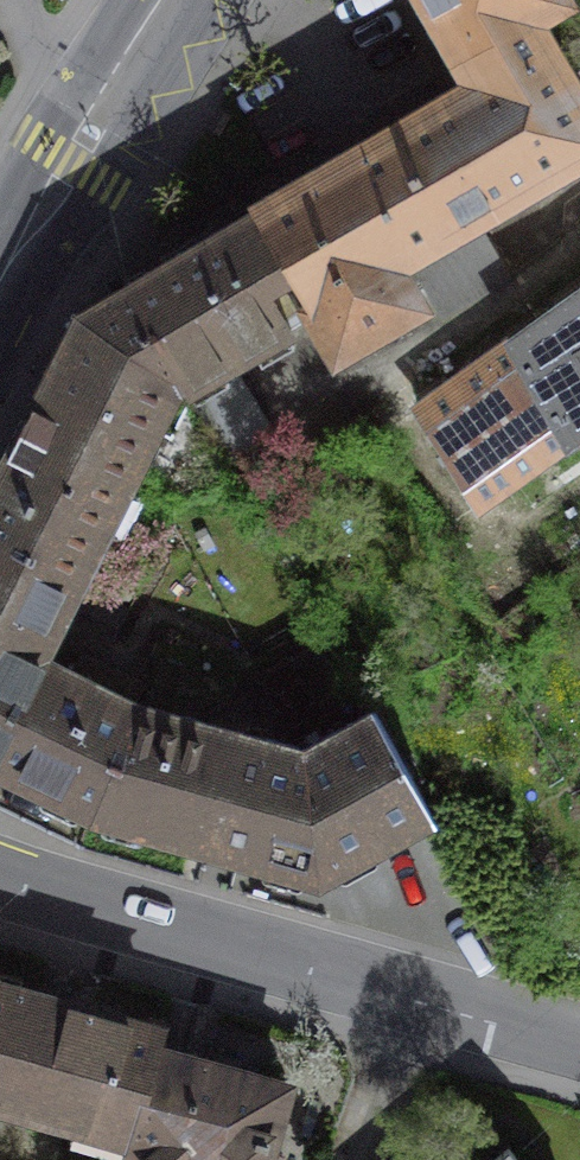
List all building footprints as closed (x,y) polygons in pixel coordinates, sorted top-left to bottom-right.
[(561,0),(425,0),(457,57),(531,16),(561,0)] [(390,132),(483,292),(508,278),(472,216),(579,155),(579,102),(531,16),(457,57),(473,85),(390,132)] [(390,132),(259,209),(318,312),(339,349),(417,303),(392,261),(405,254),(442,316),(483,292),(390,132)] [(259,209),(124,287),(178,381),(184,390),(230,363),(318,312),(259,209)] [(79,314),(20,429),(127,481),(178,381),(124,287),(79,314)] [(508,344),(420,408),(478,504),(579,431),(579,293),(508,344)] [(230,363),(184,390),(227,462),(273,434),(230,363)] [(0,469),(0,542),(77,581),(127,481),(20,429),(0,469)] [(36,634),(48,640),(77,581),(0,542),(0,741),(40,663),(25,655),(36,634)] [(0,741),(0,769),(93,813),(137,703),(44,656),(40,663),(0,741)] [(137,703),(93,813),(205,847),(205,845),(236,732),(137,703)] [(237,729),(236,732),(205,845),(318,878),(428,818),(370,712),(305,751),(237,729)] [(0,982),(0,1101),(73,1122),(74,1118),(130,1134),(154,1048),(160,1028),(0,982)] [(154,1048),(130,1134),(128,1140),(144,1159),(263,1159),(265,1157),(286,1085),(154,1048)] [(507,1148),(493,1159),(517,1159),(507,1148)]
